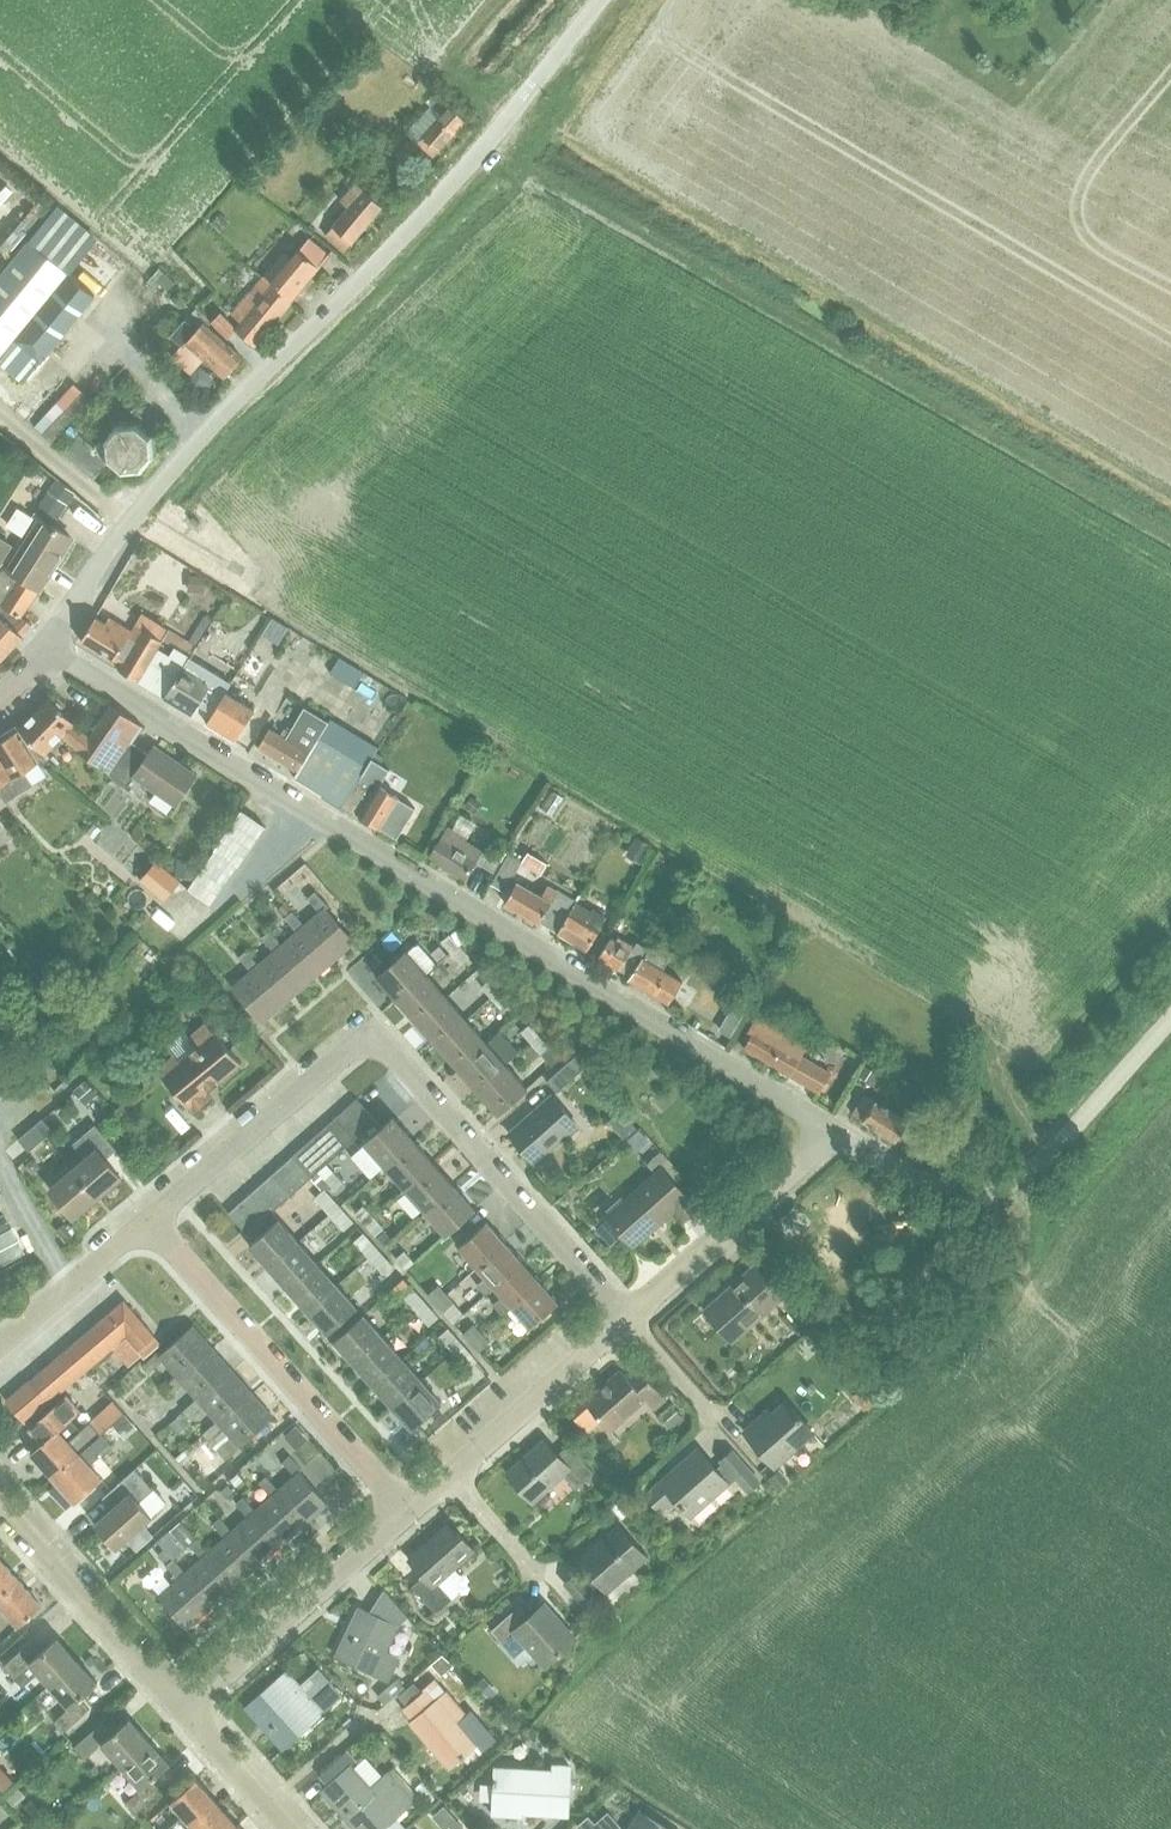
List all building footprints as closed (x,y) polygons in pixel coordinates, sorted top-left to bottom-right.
[(433,156),(466,121),(450,106),(439,96),(406,131),(433,156)] [(381,206),(364,190),(357,183),(341,201),(348,207),(325,234),(344,251),(381,206)] [(219,210),(210,219),(219,228),(228,218),(219,210)] [(284,254),(264,277),(291,300),(329,254),(310,238),(291,260),(284,254)] [(0,275),(0,363),(23,383),(95,295),(69,273),(29,240),(0,275)] [(163,271),(156,278),(166,287),(173,280),(163,271)] [(264,277),(263,276),(232,314),(241,321),(235,327),(235,328),(236,329),(255,345),(291,300),(264,277)] [(235,328),(235,327),(221,313),(212,322),(222,333),(228,338),(236,329),(235,328)] [(225,377),(243,358),(202,322),(195,330),(184,319),(170,335),(181,345),(172,356),(191,373),(204,358),(225,377)] [(23,403),(16,411),(29,423),(36,414),(23,403)] [(54,405),(35,426),(52,441),(71,420),(54,405)] [(156,459),(157,454),(156,454),(155,437),(156,437),(154,433),(153,433),(140,422),(140,421),(136,420),(118,422),(114,424),(103,437),(101,441),(102,441),(103,459),(105,463),(119,474),(118,475),(123,476),(123,475),(140,474),(144,472),(155,458),(156,459)] [(79,432),(64,451),(94,476),(105,463),(103,459),(102,441),(101,441),(97,447),(79,432)] [(56,482),(50,492),(66,502),(73,492),(56,482)] [(50,492),(42,505),(58,515),(66,502),(50,492)] [(4,565),(40,588),(72,538),(36,515),(34,518),(22,511),(10,529),(22,537),(4,565)] [(1,563),(12,545),(0,537),(0,563),(1,563)] [(22,616),(40,588),(4,565),(1,570),(0,569),(0,603),(22,616)] [(190,577),(188,593),(206,595),(207,578),(190,577)] [(1,659),(23,636),(23,635),(32,625),(22,616),(0,603),(0,658),(1,659)] [(137,681),(155,653),(163,640),(135,624),(132,630),(109,617),(106,622),(96,616),(81,641),(99,652),(101,655),(105,657),(109,658),(113,661),(114,660),(121,664),(118,669),(137,681)] [(155,653),(138,681),(165,698),(190,657),(174,647),(166,659),(155,653)] [(225,693),(231,683),(215,673),(208,685),(203,682),(208,674),(207,667),(190,657),(165,698),(192,714),(203,695),(218,704),(225,693)] [(225,693),(218,704),(206,723),(235,741),(253,711),(225,693)] [(110,774),(132,742),(143,726),(112,704),(89,737),(73,724),(74,723),(49,698),(19,729),(27,740),(43,755),(62,735),(80,749),(79,752),(110,774)] [(269,728),(258,747),(297,771),(316,739),(327,722),(304,708),(290,731),(285,728),(280,735),(269,728)] [(0,740),(0,793),(6,803),(7,803),(34,785),(24,770),(44,758),(45,757),(43,755),(27,740),(19,729),(16,730),(12,728),(2,734),(3,738),(0,740)] [(297,771),(293,776),(294,776),(323,794),(322,796),(335,804),(340,808),(342,805),(361,775),(367,766),(377,749),(364,741),(353,759),(348,756),(331,746),(330,747),(316,739),(297,771)] [(149,753),(132,742),(110,774),(128,786),(135,776),(175,804),(196,774),(154,745),(149,753)] [(373,762),(346,806),(400,839),(417,810),(381,789),(392,772),(373,762)] [(553,791),(543,808),(553,814),(563,797),(553,791)] [(473,794),(466,803),(476,810),(483,801),(473,794)] [(193,882),(187,890),(192,894),(204,902),(210,906),(222,888),(265,827),(259,823),(245,814),(240,810),(212,850),(215,851),(193,882)] [(94,823),(86,831),(93,837),(101,828),(94,823)] [(464,878),(482,850),(466,840),(467,838),(448,827),(430,856),(464,878)] [(638,835),(627,853),(641,861),(652,844),(638,835)] [(505,892),(522,862),(508,854),(491,883),(505,892)] [(164,899),(180,881),(156,861),(140,879),(164,899)] [(177,862),(175,877),(193,879),(195,863),(177,862)] [(558,932),(576,902),(577,901),(547,885),(541,896),(516,882),(504,903),(539,923),(540,922),(558,932)] [(319,913),(304,925),(302,928),(331,962),(354,942),(326,909),(328,907),(315,892),(307,899),(319,913)] [(286,900),(277,906),(284,915),(293,909),(286,900)] [(558,932),(557,933),(586,950),(606,917),(593,909),(591,912),(576,902),(558,932)] [(297,932),(281,945),(279,947),(308,981),(331,962),(302,928),(304,925),(292,911),(285,918),(297,932)] [(450,952),(458,945),(466,938),(457,927),(441,942),(450,952)] [(273,951),(258,964),(256,966),(285,1000),(308,981),(279,947),(281,945),(270,931),(262,938),(273,951)] [(629,975),(646,948),(637,942),(634,946),(620,937),(617,941),(611,938),(599,957),(629,975)] [(406,951),(377,977),(397,1000),(427,974),(425,973),(436,963),(418,942),(407,952),(406,951)] [(458,945),(450,952),(460,963),(468,956),(458,945)] [(649,946),(630,976),(629,978),(668,1003),(681,982),(662,970),(669,959),(649,946)] [(379,950),(369,959),(380,970),(389,962),(379,950)] [(256,966),(258,964),(246,951),(239,957),(250,971),(233,986),(262,1020),(285,1000),(256,966)] [(446,997),(427,974),(397,1000),(417,1023),(446,997)] [(490,998),(498,991),(488,980),(480,987),(490,998)] [(498,991),(490,998),(499,1009),(508,1002),(498,991)] [(764,992),(755,1007),(763,1011),(772,996),(764,992)] [(446,997),(417,1023),(437,1046),(466,1019),(446,997)] [(736,997),(717,1028),(730,1036),(749,1005),(736,997)] [(801,1056),(807,1046),(756,1016),(747,1032),(751,1034),(743,1048),(819,1092),(830,1073),(801,1056)] [(48,1017),(41,1024),(50,1033),(57,1025),(48,1017)] [(466,1019),(437,1046),(457,1068),(486,1042),(466,1019)] [(241,1062),(214,1030),(213,1031),(206,1022),(189,1036),(185,1030),(166,1047),(174,1056),(157,1069),(189,1107),(189,1106),(195,1114),(213,1099),(206,1092),(241,1062)] [(530,1042),(538,1035),(529,1024),(520,1032),(530,1042)] [(538,1035),(530,1042),(539,1053),(547,1046),(538,1035)] [(506,1064),(486,1042),(457,1068),(476,1091),(506,1064)] [(556,1092),(585,1067),(575,1055),(546,1081),(556,1092)] [(867,1063),(860,1073),(875,1082),(882,1071),(867,1063)] [(506,1064),(476,1091),(497,1114),(527,1088),(506,1064)] [(88,1080),(72,1093),(79,1101),(95,1088),(88,1080)] [(896,1140),(908,1120),(864,1094),(853,1114),(896,1140)] [(509,1133),(535,1162),(577,1125),(551,1095),(509,1133)] [(356,1098),(345,1108),(364,1129),(375,1120),(356,1098)] [(345,1108),(334,1117),(354,1139),(364,1129),(345,1108)] [(384,1166),(414,1139),(394,1116),(364,1142),(384,1166)] [(334,1117),(324,1127),(343,1148),(354,1139),(334,1117)] [(31,1149),(53,1129),(43,1118),(20,1137),(31,1149)] [(86,1157),(74,1168),(98,1196),(120,1177),(105,1160),(117,1150),(95,1125),(74,1143),(86,1157)] [(343,1148),(324,1127),(313,1136),(332,1157),(343,1148)] [(640,1129),(626,1141),(635,1152),(650,1139),(647,1136),(640,1129)] [(332,1157),(313,1136),(302,1146),(321,1167),(332,1157)] [(434,1162),(414,1139),(384,1166),(404,1188),(434,1162)] [(321,1167),(302,1146),(292,1155),(311,1176),(321,1167)] [(660,1151),(647,1163),(656,1174),(662,1168),(675,1183),(682,1176),(669,1162),(660,1151)] [(311,1176),(292,1155),(281,1165),(300,1186),(311,1176)] [(434,1162),(404,1188),(424,1210),(454,1184),(434,1162)] [(281,1165),(270,1174),(289,1195),(300,1186),(281,1165)] [(98,1196),(74,1168),(49,1189),(74,1217),(98,1196)] [(608,1216),(633,1244),(673,1208),(683,1219),(696,1207),(662,1168),(656,1174),(608,1216)] [(334,1188),(342,1181),(332,1171),(325,1178),(334,1188)] [(270,1174),(260,1184),(279,1205),(289,1195),(270,1174)] [(260,1184),(249,1193),(268,1214),(279,1205),(260,1184)] [(454,1184),(424,1210),(444,1234),(474,1207),(454,1184)] [(329,1213),(338,1205),(324,1189),(315,1197),(329,1213)] [(249,1193),(239,1203),(258,1224),(268,1214),(249,1193)] [(258,1224),(239,1203),(228,1212),(247,1234),(258,1224)] [(352,1220),(338,1205),(329,1213),(343,1229),(352,1220)] [(365,1223),(374,1216),(365,1205),(356,1213),(365,1223)] [(9,1227),(3,1214),(0,1215),(0,1232),(9,1227)] [(374,1216),(365,1223),(374,1234),(383,1226),(374,1216)] [(269,1267),(298,1241),(278,1219),(249,1245),(269,1267)] [(476,1266),(504,1242),(486,1221),(458,1245),(476,1266)] [(63,1224),(55,1231),(66,1244),(74,1237),(63,1224)] [(0,1233),(0,1265),(24,1253),(11,1228),(0,1233)] [(368,1257),(377,1249),(363,1233),(354,1241),(368,1257)] [(317,1263),(298,1241),(269,1267),(288,1288),(317,1263)] [(486,1293),(494,1286),(522,1262),(504,1242),(476,1266),(486,1277),(478,1284),(486,1293)] [(391,1265),(377,1249),(368,1257),(382,1273),(391,1265)] [(406,1269),(413,1262),(404,1251),(396,1258),(406,1269)] [(511,1306),(539,1281),(522,1262),(494,1286),(502,1296),(494,1303),(503,1313),(511,1306)] [(317,1263),(288,1288),(308,1310),(337,1284),(317,1263)] [(731,1340),(782,1295),(755,1264),(704,1310),(731,1340)] [(795,1280),(788,1287),(799,1299),(807,1292),(795,1280)] [(557,1302),(539,1281),(511,1306),(530,1326),(557,1302)] [(413,1308),(423,1300),(409,1283),(399,1292),(413,1308)] [(337,1284),(308,1310),(327,1332),(357,1307),(337,1284)] [(435,1303),(445,1294),(437,1285),(427,1294),(435,1303)] [(453,1303),(445,1294),(435,1303),(443,1312),(448,1307),(453,1303)] [(805,1296),(792,1307),(800,1315),(812,1304),(805,1296)] [(123,1299),(108,1313),(127,1335),(139,1349),(155,1335),(123,1299)] [(437,1317),(423,1300),(413,1308),(427,1325),(437,1317)] [(448,1307),(443,1312),(452,1322),(462,1312),(453,1303),(448,1307)] [(85,1332),(104,1354),(127,1335),(108,1313),(85,1332)] [(354,1361),(383,1335),(363,1313),(335,1339),(354,1361)] [(470,1342),(480,1333),(472,1324),(462,1333),(470,1342)] [(156,1353),(143,1365),(154,1377),(167,1365),(177,1376),(178,1377),(211,1347),(192,1326),(160,1355),(159,1356),(156,1353)] [(453,1352),(462,1344),(448,1328),(439,1336),(453,1352)] [(85,1332),(74,1341),(93,1364),(104,1354),(85,1332)] [(488,1342),(480,1333),(470,1342),(478,1351),(488,1342)] [(383,1335),(354,1361),(373,1383),(402,1357),(383,1335)] [(74,1341),(62,1351),(81,1373),(93,1364),(74,1341)] [(476,1360),(462,1344),(453,1352),(467,1368),(476,1360)] [(177,1376),(164,1388),(175,1400),(188,1388),(197,1398),(198,1399),(232,1369),(211,1347),(178,1377),(177,1376)] [(81,1373),(62,1351),(51,1361),(70,1383),(81,1373)] [(422,1379),(402,1357),(373,1383),(393,1405),(422,1379)] [(51,1361),(40,1370),(59,1393),(70,1383),(51,1361)] [(197,1398),(184,1410),(195,1422),(208,1410),(217,1421),(218,1422),(252,1392),(232,1369),(198,1399),(197,1398)] [(40,1370),(28,1381),(47,1403),(59,1393),(40,1370)] [(651,1407),(662,1397),(639,1370),(628,1379),(622,1372),(572,1414),(586,1430),(600,1418),(609,1429),(644,1399),(651,1407)] [(441,1401),(422,1379),(393,1405),(412,1427),(441,1401)] [(47,1403),(28,1381),(17,1390),(36,1412),(47,1403)] [(860,1388),(851,1396),(865,1411),(874,1403),(860,1388)] [(36,1412),(17,1390),(5,1400),(24,1422),(36,1412)] [(217,1421),(204,1432),(211,1440),(215,1445),(229,1433),(240,1445),(273,1415),(252,1392),(218,1422),(217,1421)] [(135,1413),(142,1406),(132,1395),(125,1401),(135,1413)] [(82,1431),(73,1420),(83,1411),(69,1396),(31,1428),(44,1443),(33,1452),(54,1477),(102,1434),(115,1424),(127,1413),(117,1401),(82,1431)] [(775,1465),(813,1431),(786,1401),(765,1420),(761,1416),(744,1431),(775,1465)] [(674,1403),(659,1414),(669,1426),(684,1414),(674,1403)] [(183,1410),(170,1422),(178,1431),(191,1420),(190,1418),(183,1410)] [(127,1413),(115,1424),(128,1439),(140,1428),(127,1413)] [(162,1429),(152,1418),(145,1424),(155,1435),(162,1429)] [(296,1425),(284,1435),(296,1449),(308,1438),(296,1425)] [(103,1434),(54,1477),(76,1502),(103,1478),(91,1465),(100,1457),(98,1455),(111,1444),(103,1434)] [(577,1488),(594,1473),(569,1444),(557,1454),(545,1439),(507,1472),(533,1501),(564,1474),(577,1488)] [(173,1440),(165,1447),(175,1458),(183,1452),(173,1440)] [(748,1490),(759,1481),(732,1450),(721,1460),(723,1463),(716,1469),(698,1448),(647,1493),(662,1510),(676,1498),(691,1516),(736,1477),(748,1490)] [(278,1489),(307,1521),(329,1502),(300,1470),(303,1468),(291,1455),(285,1461),(296,1473),(278,1489)] [(780,1488),(789,1480),(779,1469),(770,1476),(780,1488)] [(148,1497),(155,1491),(137,1470),(105,1499),(113,1509),(95,1524),(117,1548),(153,1517),(147,1508),(142,1503),(148,1497)] [(204,1490),(211,1483),(201,1472),(193,1478),(204,1490)] [(238,1472),(231,1479),(236,1485),(243,1478),(238,1472)] [(272,1495),(256,1509),(255,1510),(283,1542),(307,1521),(278,1489),(267,1476),(261,1482),(272,1495)] [(228,1482),(220,1490),(227,1497),(234,1490),(228,1482)] [(623,1494),(612,1504),(624,1516),(635,1507),(623,1494)] [(249,1516),(233,1530),(231,1531),(260,1563),(283,1542),(255,1510),(256,1509),(245,1497),(238,1503),(249,1516)] [(226,1536),(209,1551),(208,1552),(236,1584),(260,1563),(231,1531),(233,1530),(221,1517),(215,1523),(226,1536)] [(182,1521),(159,1541),(165,1548),(175,1558),(175,1559),(198,1538),(182,1521)] [(436,1612),(452,1598),(459,1592),(460,1574),(454,1568),(475,1550),(450,1522),(409,1558),(423,1574),(412,1585),(436,1612)] [(608,1592),(647,1558),(618,1524),(578,1558),(588,1569),(579,1577),(576,1573),(565,1583),(585,1605),(595,1596),(593,1593),(602,1585),(608,1592)] [(175,1559),(186,1571),(184,1573),(213,1605),(236,1584),(208,1552),(209,1551),(198,1538),(175,1559)] [(165,1548),(159,1553),(169,1564),(175,1558),(165,1548)] [(19,1579),(0,1558),(0,1597),(19,1579)] [(184,1573),(186,1571),(175,1559),(175,1558),(169,1564),(180,1577),(160,1595),(189,1627),(213,1605),(184,1573)] [(19,1579),(0,1597),(0,1606),(18,1627),(42,1606),(19,1579)] [(359,1607),(337,1655),(389,1678),(399,1657),(387,1652),(399,1625),(407,1616),(384,1589),(370,1611),(359,1607)] [(520,1605),(492,1630),(515,1657),(527,1646),(544,1666),(576,1638),(545,1603),(531,1616),(520,1605)] [(49,1685),(78,1660),(57,1637),(40,1653),(31,1643),(5,1666),(24,1687),(39,1674),(49,1685)] [(441,1655),(430,1666),(439,1677),(451,1666),(441,1655)] [(99,1683),(78,1660),(49,1685),(70,1708),(54,1722),(64,1733),(90,1710),(81,1699),(99,1683)] [(277,1680),(248,1706),(285,1747),(325,1710),(324,1710),(340,1695),(343,1693),(320,1667),(301,1684),(288,1670),(277,1680)] [(487,1675),(478,1684),(491,1696),(500,1687),(487,1675)] [(398,1676),(379,1693),(385,1702),(406,1685),(398,1676)] [(424,1691),(405,1707),(413,1718),(411,1720),(450,1767),(474,1747),(479,1753),(496,1738),(471,1709),(465,1714),(436,1678),(423,1689),(424,1691)] [(121,1766),(150,1740),(131,1718),(112,1735),(102,1724),(76,1747),(86,1759),(102,1745),(121,1766)] [(170,1764),(150,1740),(121,1766),(141,1789),(125,1802),(136,1814),(163,1791),(153,1779),(170,1764)] [(413,1800),(388,1772),(371,1788),(342,1756),(322,1774),(330,1783),(322,1790),(358,1828),(361,1828),(366,1825),(370,1828),(381,1828),(413,1800)] [(568,1800),(569,1767),(553,1766),(553,1771),(496,1769),(495,1778),(493,1778),(492,1786),(495,1786),(494,1813),(509,1813),(509,1811),(553,1813),(554,1799),(568,1800)] [(0,1771),(0,1787),(4,1791),(12,1784),(0,1771)] [(184,1816),(170,1828),(186,1828),(217,1801),(197,1779),(171,1801),(184,1816)] [(106,1781),(97,1788),(103,1795),(112,1787),(106,1781)] [(20,1787),(7,1797),(13,1805),(26,1794),(20,1787)] [(33,1798),(25,1805),(36,1817),(44,1809),(33,1798)] [(186,1828),(234,1828),(238,1825),(217,1801),(186,1828)] [(643,1812),(632,1828),(670,1828),(643,1812)] [(610,1815),(598,1826),(591,1818),(581,1826),(583,1828),(622,1828),(610,1815)] [(449,1827),(451,1828),(464,1828),(456,1820),(449,1827)]
